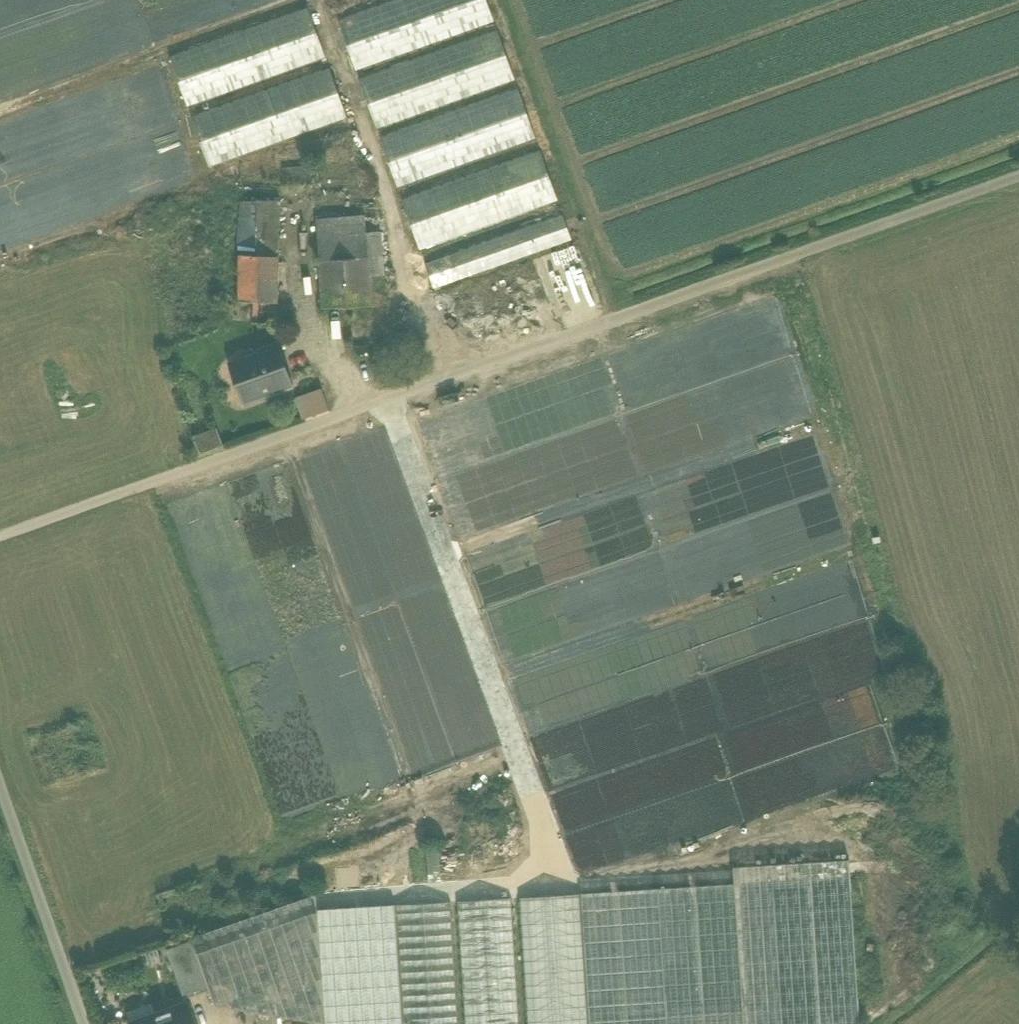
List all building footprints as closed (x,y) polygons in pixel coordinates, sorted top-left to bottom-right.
[(356,71),(495,22),(487,0),(393,0),(338,19),(356,71)] [(170,56),(188,106),(325,57),(307,7),(170,56)] [(359,77),(377,128),(515,79),(497,28),(359,77)] [(192,118),(210,168),(224,163),(347,119),(329,69),(192,118)] [(380,136),(398,188),(536,138),(518,87),(380,136)] [(403,201),(421,251),(559,202),(541,152),(403,201)] [(306,166),(286,167),(268,167),(268,186),(287,185),(307,185),(306,166)] [(241,201),(241,258),(278,258),(278,242),(269,242),(269,201),(241,201)] [(269,242),(278,242),(278,201),(269,201),(269,242)] [(319,236),(367,232),(366,215),(317,219),(319,236)] [(426,264),(434,289),(573,240),(564,215),(426,264)] [(382,230),(367,232),(369,256),(371,276),(385,275),(382,230)] [(319,236),(321,260),(369,256),(367,232),(319,236)] [(321,260),(325,307),(373,303),(371,276),(369,256),(321,260)] [(241,301),(278,301),(278,258),(241,258),(241,301)] [(230,364),(244,402),(291,386),(276,342),(256,349),(258,355),(230,364)] [(295,397),(303,419),(329,410),(321,388),(295,397)] [(217,428),(193,436),(200,455),(223,446),(217,428)] [(581,893),(589,1023),(856,1023),(860,1021),(849,860),(733,867),(733,870),(734,870),(735,884),(581,893)] [(581,893),(519,897),(527,1023),(589,1023),(581,893)] [(215,1005),(325,1023),(317,910),(318,910),(316,895),(192,938),(193,941),(210,989),(215,1005)] [(465,1023),(520,1023),(512,897),(457,901),(465,1023)] [(396,905),(404,1023),(459,1023),(451,901),(396,905)] [(396,905),(318,910),(317,910),(325,1023),(404,1023),(396,905)] [(167,950),(184,998),(210,989),(193,941),(167,950)] [(157,1016),(152,1003),(125,1012),(130,1023),(135,1023),(157,1016)] [(184,1009),(188,1007),(188,1005),(157,1016),(135,1023),(189,1023),(184,1009)]
